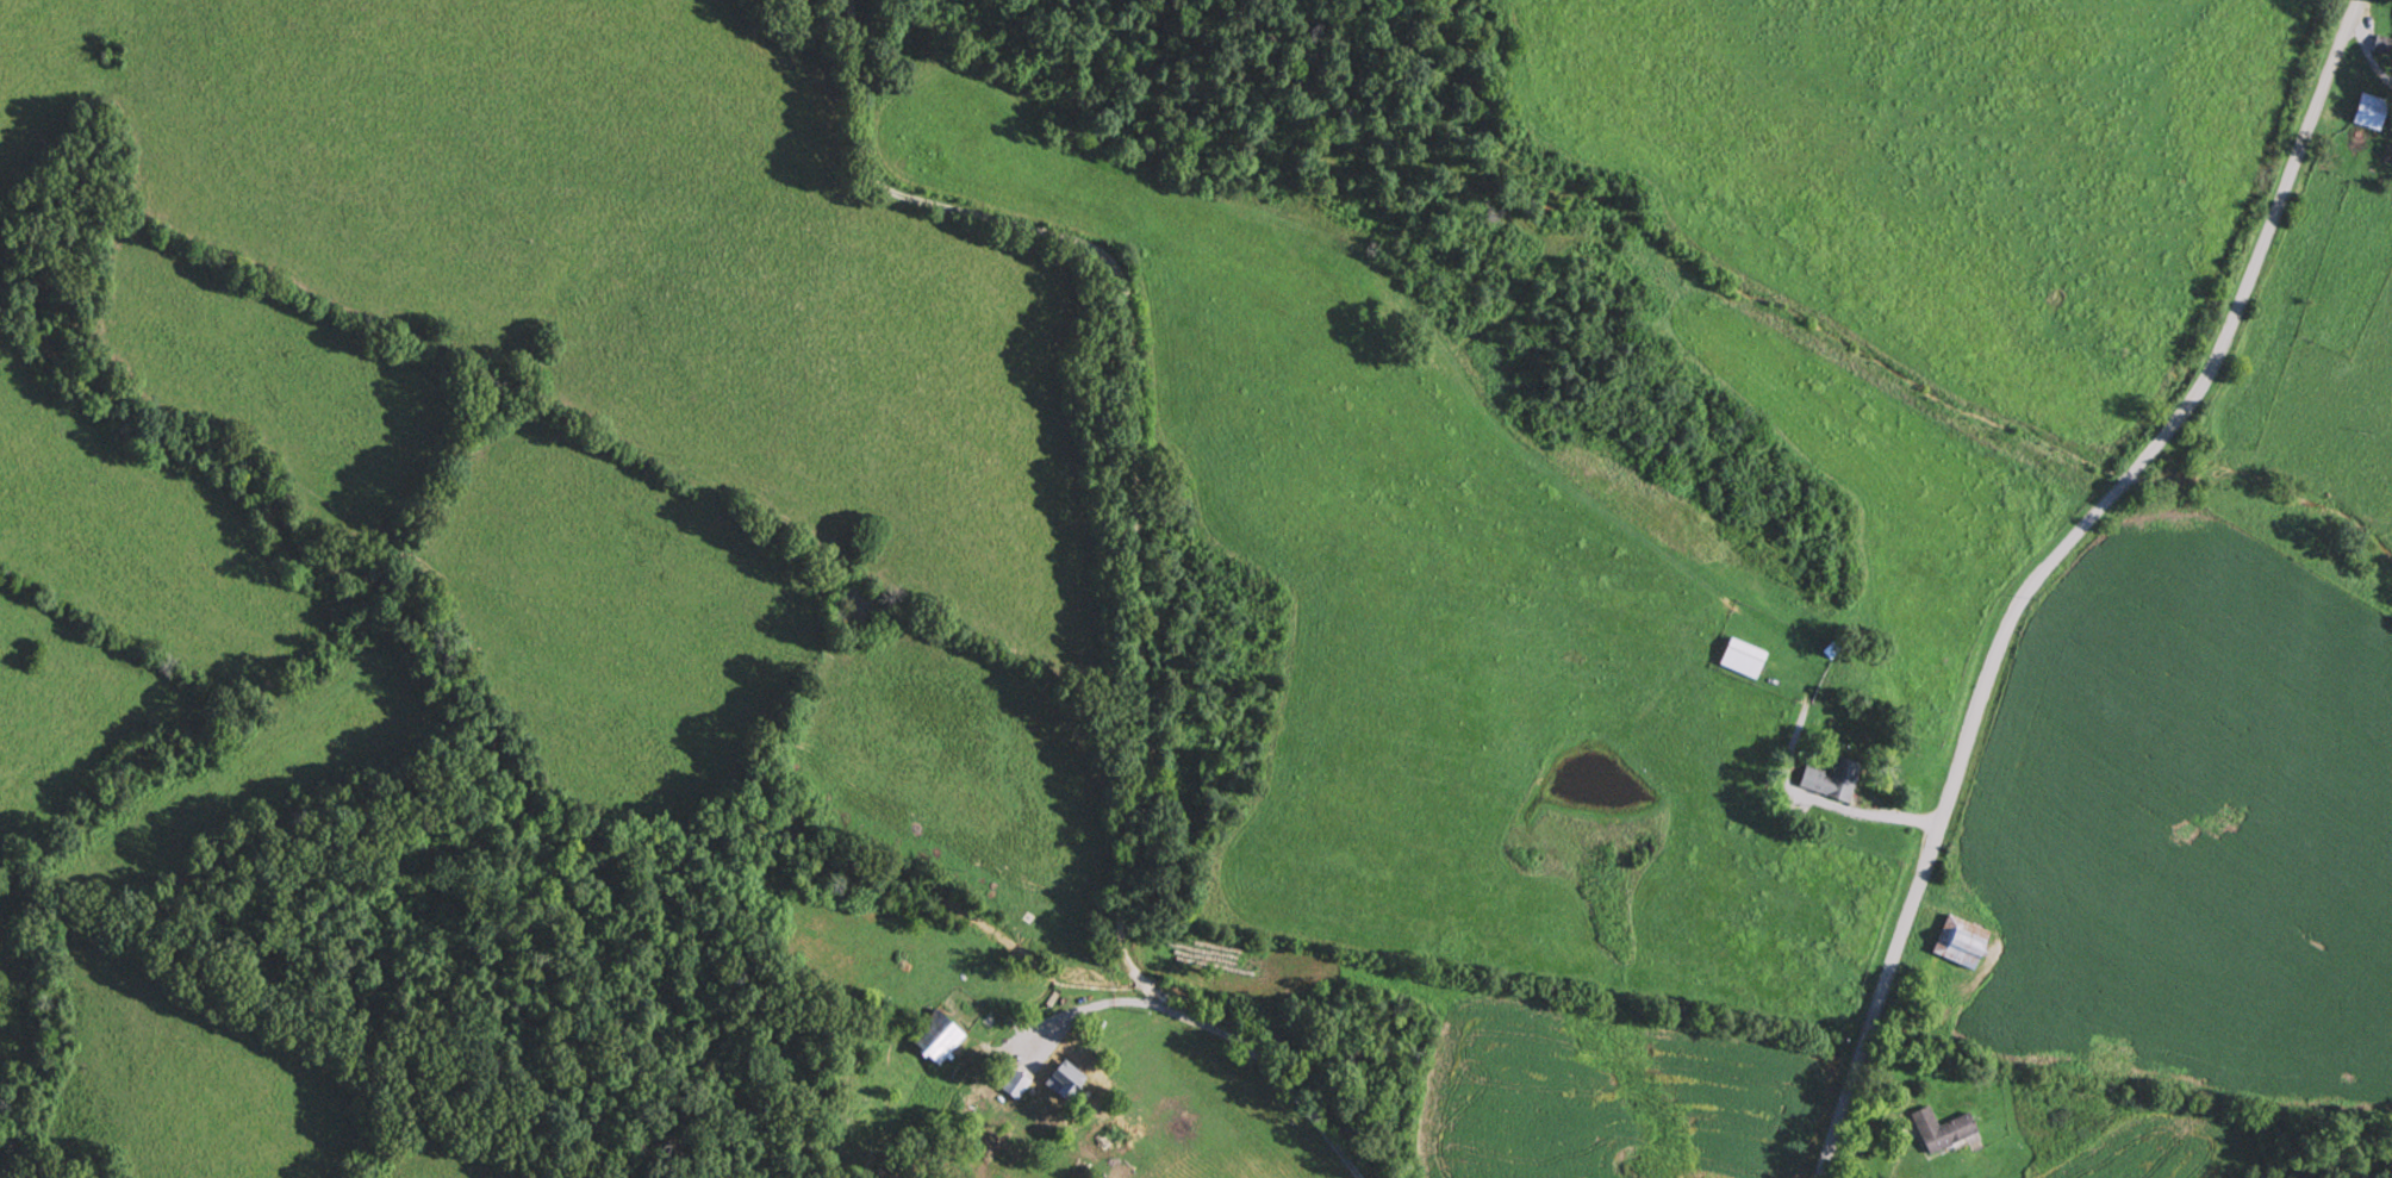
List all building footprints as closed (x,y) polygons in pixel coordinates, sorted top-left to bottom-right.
[(2384,98),(2354,92),(2348,123),(2378,129),(2384,98)] [(1773,653),(1736,636),(1724,664),(1760,681),(1773,653)] [(1853,802),(1864,763),(1840,756),(1835,774),(1806,766),(1800,786),(1853,802)] [(1929,952),(1969,967),(1983,930),(1943,915),(1929,952)] [(911,1041),(945,1063),(969,1028),(935,1005),(911,1041)] [(1088,1083),(1067,1061),(1045,1082),(1066,1104),(1088,1083)] [(1002,1089),(1016,1100),(1032,1079),(1017,1068),(1002,1089)] [(1934,1123),(1927,1104),(1907,1112),(1922,1152),(1975,1132),(1966,1111),(1934,1123)]
